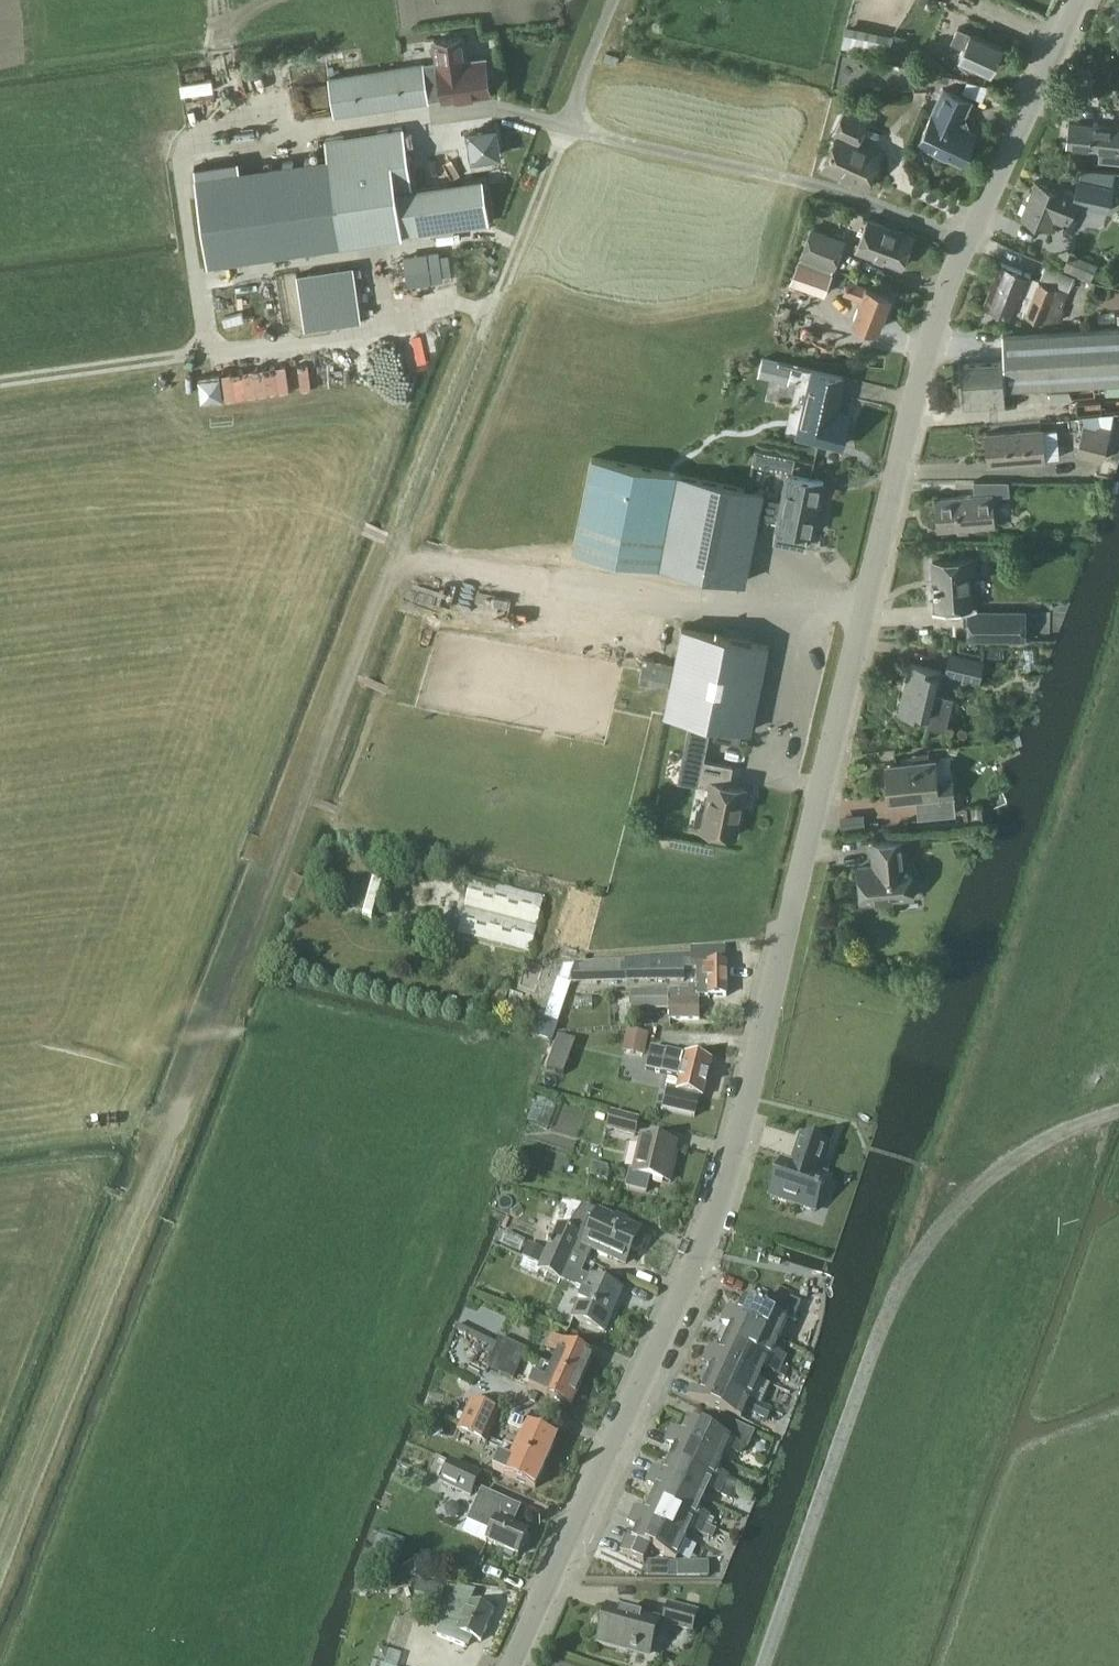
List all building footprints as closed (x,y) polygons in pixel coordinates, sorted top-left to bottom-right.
[(970,33),(962,30),(958,40),(966,43),(960,57),(992,71),(1003,46),(971,32),(970,33)] [(489,54),(470,56),(466,33),(434,37),(437,59),(443,101),(494,94),(489,54)] [(904,47),(892,45),(889,56),(901,58),(904,47)] [(330,74),(335,115),(430,102),(424,60),(330,74)] [(961,162),(975,131),(969,129),(964,114),(971,99),(944,87),(919,142),(961,162)] [(867,186),(883,151),(860,142),(869,119),(844,108),(833,133),(836,134),(823,166),(867,186)] [(1068,145),(1100,148),(1099,159),(1118,161),(1118,125),(1071,119),(1068,145)] [(328,155),(197,174),(209,263),(257,256),(271,254),(341,244),(402,236),(396,189),(413,186),(404,126),(325,137),(328,155)] [(503,157),(498,126),(468,131),(473,161),(503,157)] [(413,186),(396,189),(402,236),(490,223),(483,176),(413,186)] [(1060,188),(1037,178),(1022,215),(1051,223),(1055,215),(1069,220),(1076,204),(1109,211),(1115,187),(1080,179),(1077,191),(1062,185),(1060,188)] [(902,266),(913,234),(868,218),(857,248),(902,266)] [(834,267),(845,237),(811,225),(801,254),(834,267)] [(825,295),(834,272),(799,258),(791,280),(825,295)] [(1064,306),(1067,296),(1064,295),(1066,289),(1058,287),(1059,286),(1040,279),(1040,278),(1032,273),(1002,261),(985,304),(1015,315),(1019,305),(1025,308),(1024,312),(1044,321),(1044,320),(1063,319),(1067,309),(1064,306)] [(878,329),(892,293),(866,284),(849,278),(844,292),(861,298),(853,319),(878,329)] [(1002,387),(1118,381),(1118,327),(1004,333),(1005,358),(1002,361),(964,363),(966,402),(979,401),(979,404),(1003,403),(1002,387)] [(778,361),(767,358),(762,357),(758,375),(774,379),(778,361)] [(842,445),(849,416),(843,415),(837,405),(843,376),(815,370),(799,435),(842,445)] [(1084,426),(1077,453),(1104,459),(1111,427),(1114,415),(1084,417),(1084,426)] [(989,464),(1046,459),(1044,428),(986,433),(989,464)] [(597,457),(580,545),(661,563),(746,581),(759,516),(761,506),(763,496),(765,489),(680,473),(678,473),(597,457)] [(761,506),(759,516),(761,517),(777,520),(776,526),(773,539),(805,545),(808,530),(814,532),(824,481),(786,473),(781,499),(780,499),(765,496),(763,496),(761,506)] [(940,528),(997,524),(994,496),(1010,494),(1009,481),(975,480),(976,494),(936,498),(940,528)] [(936,606),(974,603),(971,573),(976,571),(975,557),(932,561),(936,606)] [(1026,609),(968,609),(968,639),(1027,639),(1026,609)] [(645,657),(641,681),(670,687),(665,713),(751,731),(769,643),(682,626),(675,662),(645,657)] [(981,680),(986,658),(951,651),(946,672),(981,680)] [(946,728),(957,696),(939,692),(944,670),(910,662),(900,711),(929,717),(928,724),(946,728)] [(683,754),(678,780),(699,784),(704,759),(704,758),(710,726),(689,722),(683,754)] [(937,758),(886,764),(890,801),(917,798),(919,816),(957,812),(955,791),(953,778),(939,780),(937,758)] [(738,835),(747,787),(730,784),(734,764),(704,759),(699,784),(709,786),(701,829),(738,835)] [(929,841),(928,832),(911,833),(912,842),(929,841)] [(906,862),(904,838),(873,841),(875,865),(859,866),(862,899),(915,895),(912,861),(906,862)] [(472,877),(458,937),(532,953),(547,894),(472,877)] [(535,1015),(529,1032),(541,1036),(544,1037),(554,1040),(572,983),(577,984),(576,985),(627,982),(627,983),(685,982),(685,968),(696,968),(697,987),(689,986),(689,991),(633,991),(634,1010),(670,1009),(670,1021),(699,1020),(699,996),(709,996),(709,997),(727,997),(727,962),(727,947),(692,949),(692,952),(688,951),(688,954),(681,954),(626,958),(626,960),(582,964),(581,964),(578,963),(577,965),(561,966),(557,978),(560,979),(546,1019),(535,1015)] [(628,1029),(625,1041),(647,1045),(650,1033),(628,1029)] [(565,1075),(578,1042),(560,1035),(548,1070),(565,1075)] [(680,1077),(685,1055),(656,1048),(650,1070),(680,1077)] [(685,1055),(680,1077),(677,1092),(704,1098),(712,1061),(685,1055)] [(636,1138),(640,1121),(611,1114),(606,1132),(636,1138)] [(782,1160),(771,1197),(816,1211),(827,1175),(821,1173),(830,1145),(801,1136),(793,1164),(782,1160)] [(670,1183),(678,1144),(641,1137),(633,1175),(670,1183)] [(607,1166),(601,1165),(599,1177),(608,1179),(610,1170),(607,1166)] [(559,1224),(549,1245),(588,1262),(593,1250),(626,1265),(632,1250),(639,1252),(642,1250),(647,1239),(645,1235),(640,1232),(641,1230),(616,1220),(599,1213),(599,1211),(583,1204),(580,1212),(596,1219),(587,1239),(582,1237),(583,1235),(559,1224)] [(529,1244),(523,1257),(540,1265),(546,1252),(529,1244)] [(546,1254),(538,1272),(540,1273),(562,1283),(563,1282),(576,1288),(577,1286),(585,1290),(572,1319),(605,1334),(624,1291),(590,1278),(590,1277),(583,1274),(588,1262),(549,1245),(546,1254)] [(725,1314),(779,1339),(784,1327),(786,1328),(789,1321),(793,1323),(802,1304),(775,1292),(767,1309),(745,1299),(739,1311),(728,1306),(725,1314)] [(774,1351),(779,1339),(725,1314),(721,1322),(731,1326),(726,1338),(784,1365),(788,1356),(774,1351)] [(552,1337),(546,1350),(558,1356),(553,1368),(552,1369),(583,1383),(594,1357),(552,1337)] [(779,1376),(784,1365),(726,1338),(721,1352),(709,1347),(706,1354),(761,1379),(764,1372),(779,1376)] [(488,1369),(501,1375),(514,1344),(501,1339),(497,1349),(488,1369)] [(514,1344),(501,1375),(514,1380),(527,1351),(514,1344)] [(751,1399),(761,1379),(706,1354),(702,1362),(713,1367),(708,1379),(751,1399)] [(541,1362),(530,1387),(573,1406),(583,1383),(552,1369),(553,1368),(541,1362)] [(742,1420),(751,1399),(708,1379),(702,1391),(691,1386),(688,1394),(742,1420)] [(473,1437),(486,1406),(473,1400),(459,1431),(473,1437)] [(486,1406),(473,1437),(486,1443),(500,1412),(486,1406)] [(669,1435),(724,1461),(727,1452),(728,1450),(738,1454),(742,1446),(747,1448),(748,1448),(756,1431),(723,1417),(715,1432),(689,1420),(683,1432),(672,1427),(669,1435)] [(522,1439),(517,1450),(547,1464),(558,1439),(516,1420),(510,1433),(522,1439)] [(729,1488),(729,1489),(731,1489),(735,1479),(728,1477),(718,1472),(724,1461),(669,1435),(665,1443),(675,1449),(670,1460),(729,1488)] [(536,1489),(547,1464),(517,1450),(512,1462),(499,1456),(493,1470),(536,1489)] [(650,1475),(704,1500),(709,1490),(721,1496),(721,1495),(725,1497),(729,1489),(729,1488),(670,1460),(665,1472),(654,1466),(650,1475)] [(472,1500),(482,1476),(453,1463),(442,1486),(472,1500)] [(710,1527),(713,1521),(709,1519),(710,1516),(699,1512),(704,1500),(650,1475),(646,1483),(657,1489),(652,1501),(710,1527)] [(468,1522),(463,1532),(487,1543),(519,1557),(529,1534),(513,1527),(521,1508),(482,1490),(468,1522)] [(631,1515),(686,1541),(691,1530),(702,1535),(703,1535),(707,1537),(712,1528),(710,1527),(652,1501),(646,1513),(635,1506),(631,1515)] [(677,1561),(686,1541),(631,1515),(627,1523),(639,1529),(634,1538),(628,1535),(620,1552),(645,1563),(651,1550),(677,1561)] [(397,1567),(407,1542),(380,1531),(371,1557),(397,1567)] [(444,1599),(446,1585),(419,1581),(416,1594),(444,1599)] [(473,1604),(478,1592),(459,1586),(454,1598),(452,1598),(437,1634),(467,1647),(471,1638),(482,1642),(494,1613),(473,1604)] [(695,1633),(700,1609),(671,1603),(664,1625),(695,1633)] [(652,1657),(661,1624),(608,1611),(600,1642),(652,1657)]
